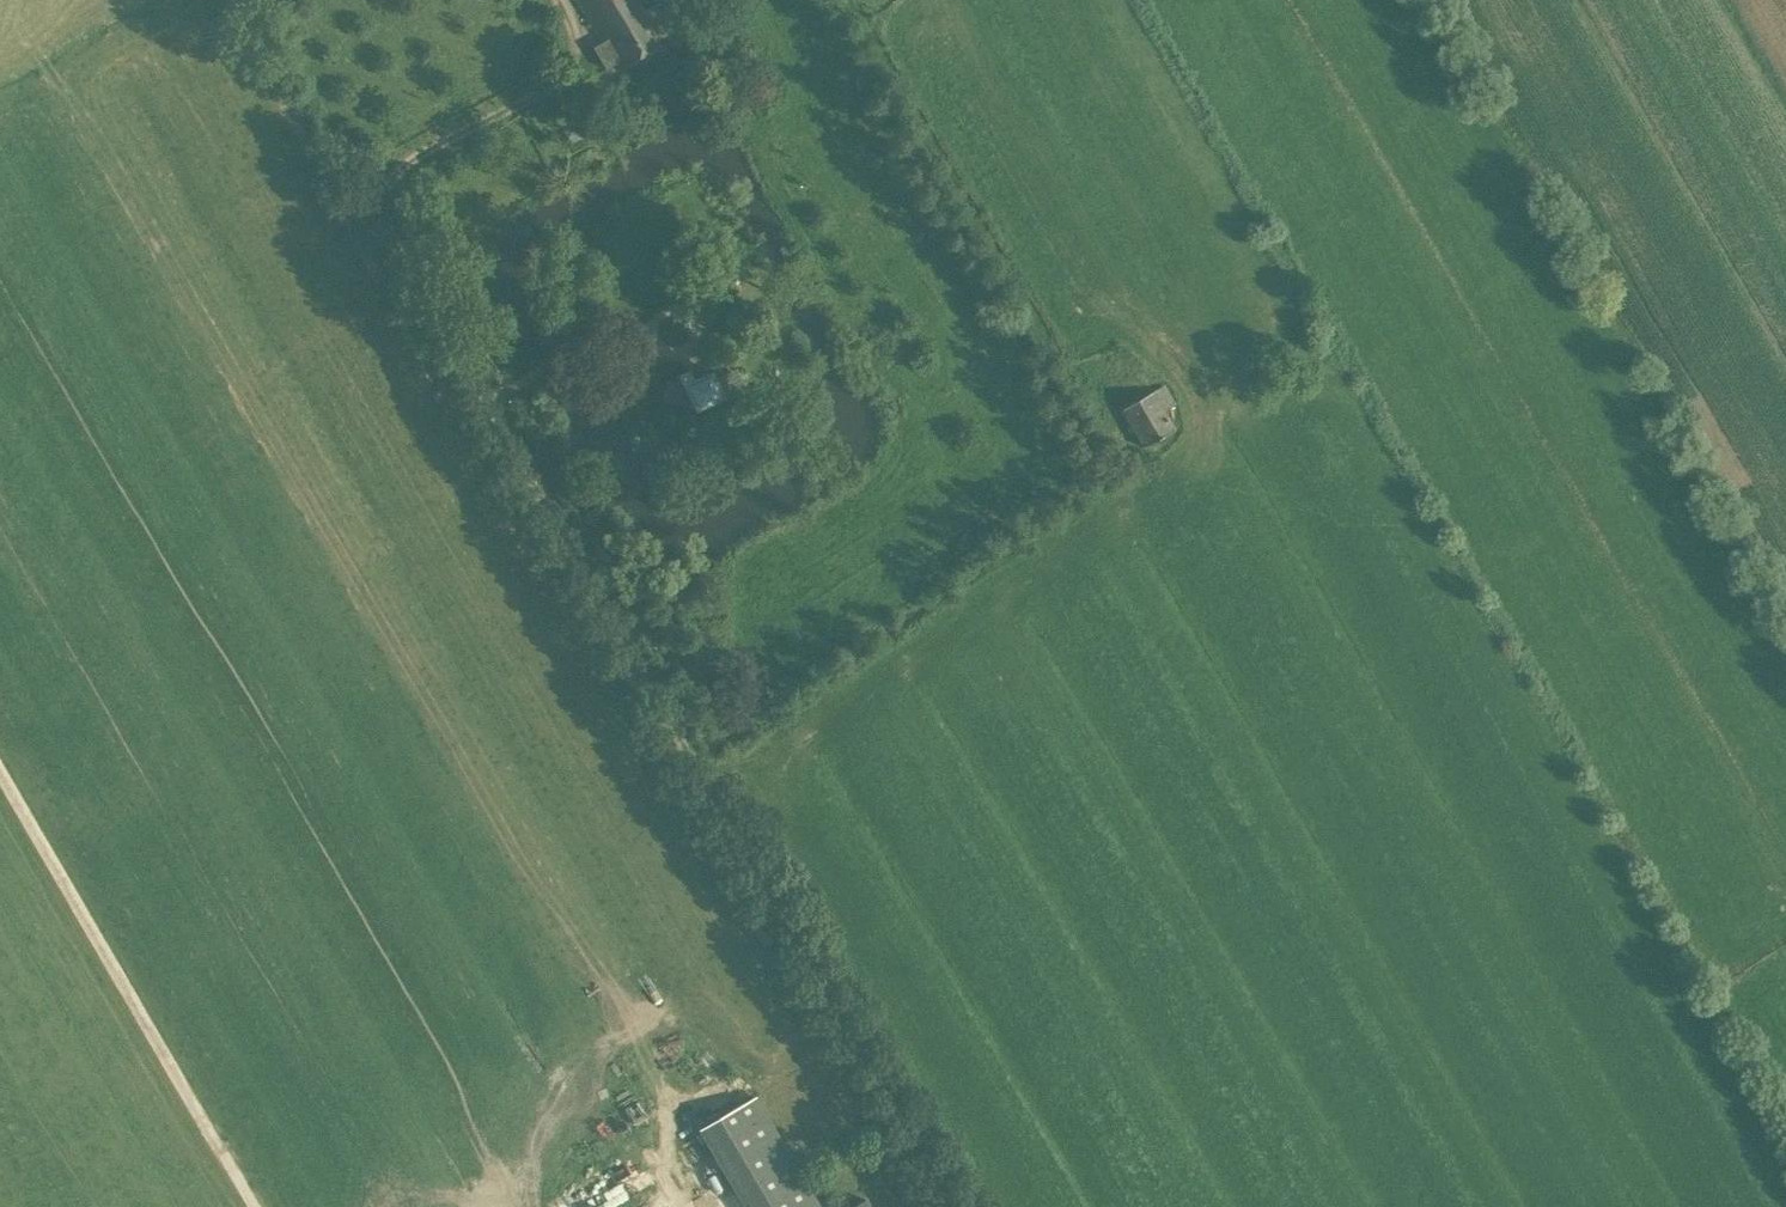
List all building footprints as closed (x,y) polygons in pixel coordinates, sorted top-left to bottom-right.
[(646,0),(576,0),(601,42),(593,47),(605,70),(620,61),(624,67),(662,45),(659,38),(676,28),(660,1),(650,7),(646,0)] [(692,379),(687,370),(677,375),(695,412),(724,397),(726,400),(746,390),(742,382),(733,386),(727,375),(716,381),(710,371),(692,379)] [(1144,446),(1174,428),(1163,409),(1173,403),(1164,385),(1122,410),(1144,446)] [(804,1180),(756,1098),(700,1131),(744,1206),(820,1206),(804,1180)] [(850,1206),(870,1206),(865,1198),(850,1206)]
